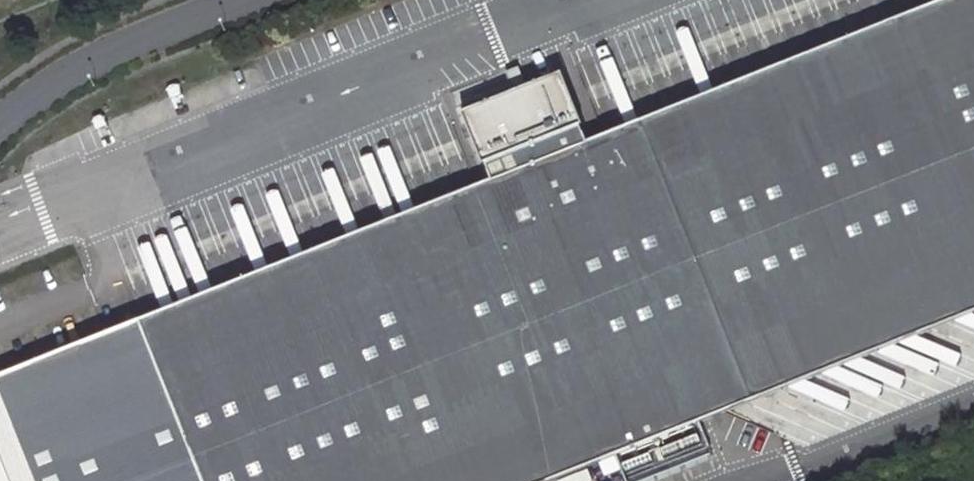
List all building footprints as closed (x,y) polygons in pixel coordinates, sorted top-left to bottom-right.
[(484,182),(137,327),(201,480),(596,480),(616,473),(701,438),(973,326),(973,0),(942,0),(581,144),(574,127),(477,166),(484,182)] [(711,463),(701,438),(616,473),(620,480),(668,480),(711,463)]
